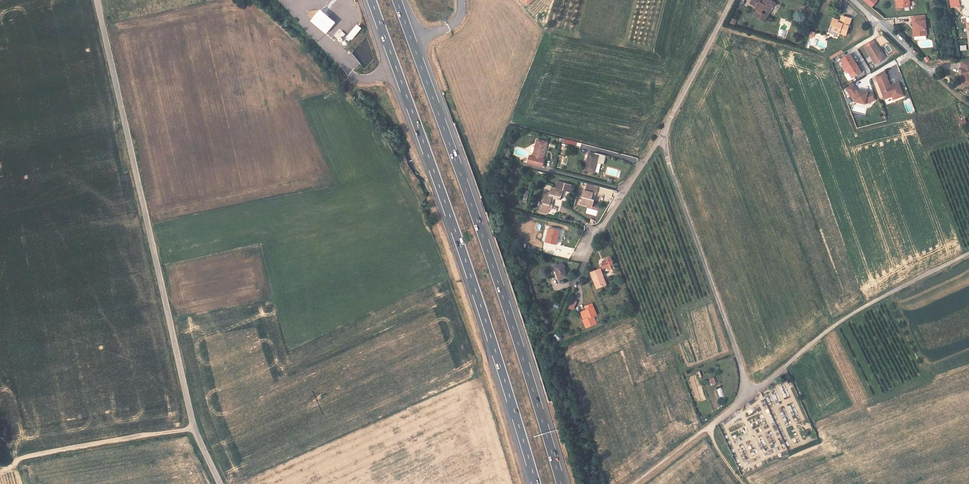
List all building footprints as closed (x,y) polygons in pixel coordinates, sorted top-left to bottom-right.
[(757,7),(760,9),(758,12),(757,11),(754,17),(763,22),(768,13),(764,10),(766,7),(769,9),(771,5),(773,6),(774,2),(770,0),(770,1),(767,0),(765,0),(763,3),(760,2),(761,0),(756,0),(756,1),(753,0),(750,4),(757,7)] [(900,10),(907,9),(907,5),(909,5),(909,0),(899,0),(900,10)] [(776,3),(774,2),(773,6),(771,5),(769,9),(766,7),(764,10),(768,13),(763,22),(765,23),(776,3)] [(321,10),(312,21),(327,33),(336,23),(321,10)] [(917,36),(926,35),(924,15),(912,16),(913,26),(914,26),(915,31),(916,31),(917,36)] [(837,20),(833,19),(829,30),(834,32),(833,34),(839,36),(840,33),(846,35),(851,18),(842,16),(839,23),(837,22),(837,20)] [(361,28),(358,26),(349,36),(352,39),(361,28)] [(874,43),(866,48),(875,64),(884,58),(880,52),(874,43)] [(849,54),(839,60),(852,79),(861,73),(857,67),(859,66),(854,59),(852,60),(849,54)] [(960,62),(961,69),(962,74),(964,74),(964,76),(962,76),(964,86),(968,85),(968,60),(960,62)] [(904,96),(898,83),(892,85),(892,86),(890,87),(890,86),(890,85),(887,85),(886,83),(888,82),(884,71),(875,77),(885,100),(892,97),(898,94),(899,98),(904,96)] [(875,100),(871,92),(868,93),(857,91),(853,84),(846,89),(854,102),(862,104),(863,100),(872,102),(875,100)] [(911,98),(903,100),(907,114),(915,112),(911,98)] [(530,155),(528,162),(543,165),(545,158),(543,158),(547,141),(538,139),(534,156),(530,155)] [(603,164),(606,155),(594,152),(594,154),(588,152),(584,169),(594,172),(597,163),(603,164)] [(549,194),(545,193),(543,202),(541,207),(539,206),(538,211),(545,213),(546,212),(548,213),(549,208),(551,209),(554,196),(561,198),(563,190),(570,192),(572,184),(557,181),(555,187),(551,186),(549,194)] [(594,197),(597,186),(586,183),(584,190),(583,189),(581,197),(583,197),(581,204),(592,207),(594,199),(590,199),(591,196),(594,197)] [(549,227),(545,241),(555,244),(559,230),(549,227)] [(606,261),(601,263),(602,268),(613,264),(610,255),(605,257),(606,261)] [(553,265),(558,280),(567,277),(562,262),(553,265)] [(590,272),(596,288),(604,285),(601,276),(602,275),(600,268),(590,272)] [(586,318),(584,319),(583,320),(586,328),(596,324),(593,316),(597,315),(592,303),(585,306),(586,309),(583,310),(586,318)] [(722,387),(717,389),(720,399),(725,397),(722,387)]
